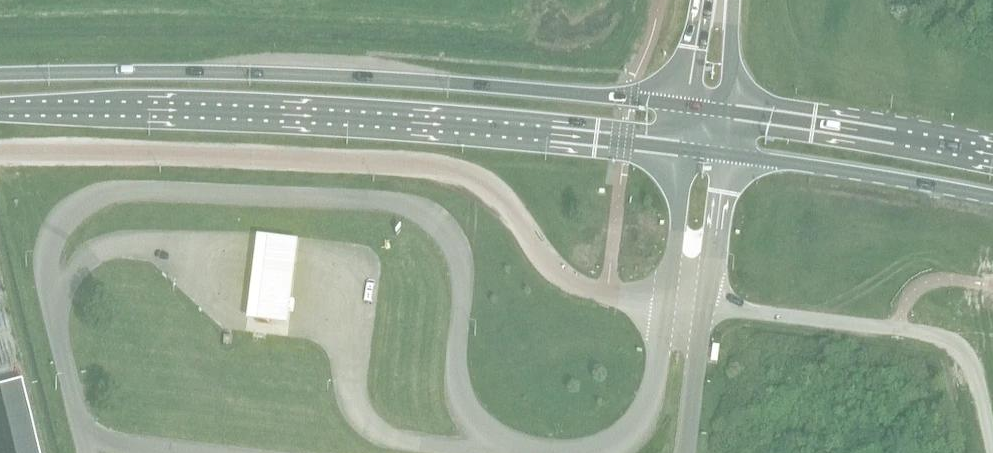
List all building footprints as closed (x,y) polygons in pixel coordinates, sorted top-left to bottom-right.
[(245,323),(286,327),(296,243),(255,239),(245,323)] [(223,337),(223,345),(231,346),(232,338),(231,338),(226,337),(223,337)] [(22,383),(0,389),(0,452),(38,452),(22,383)]
